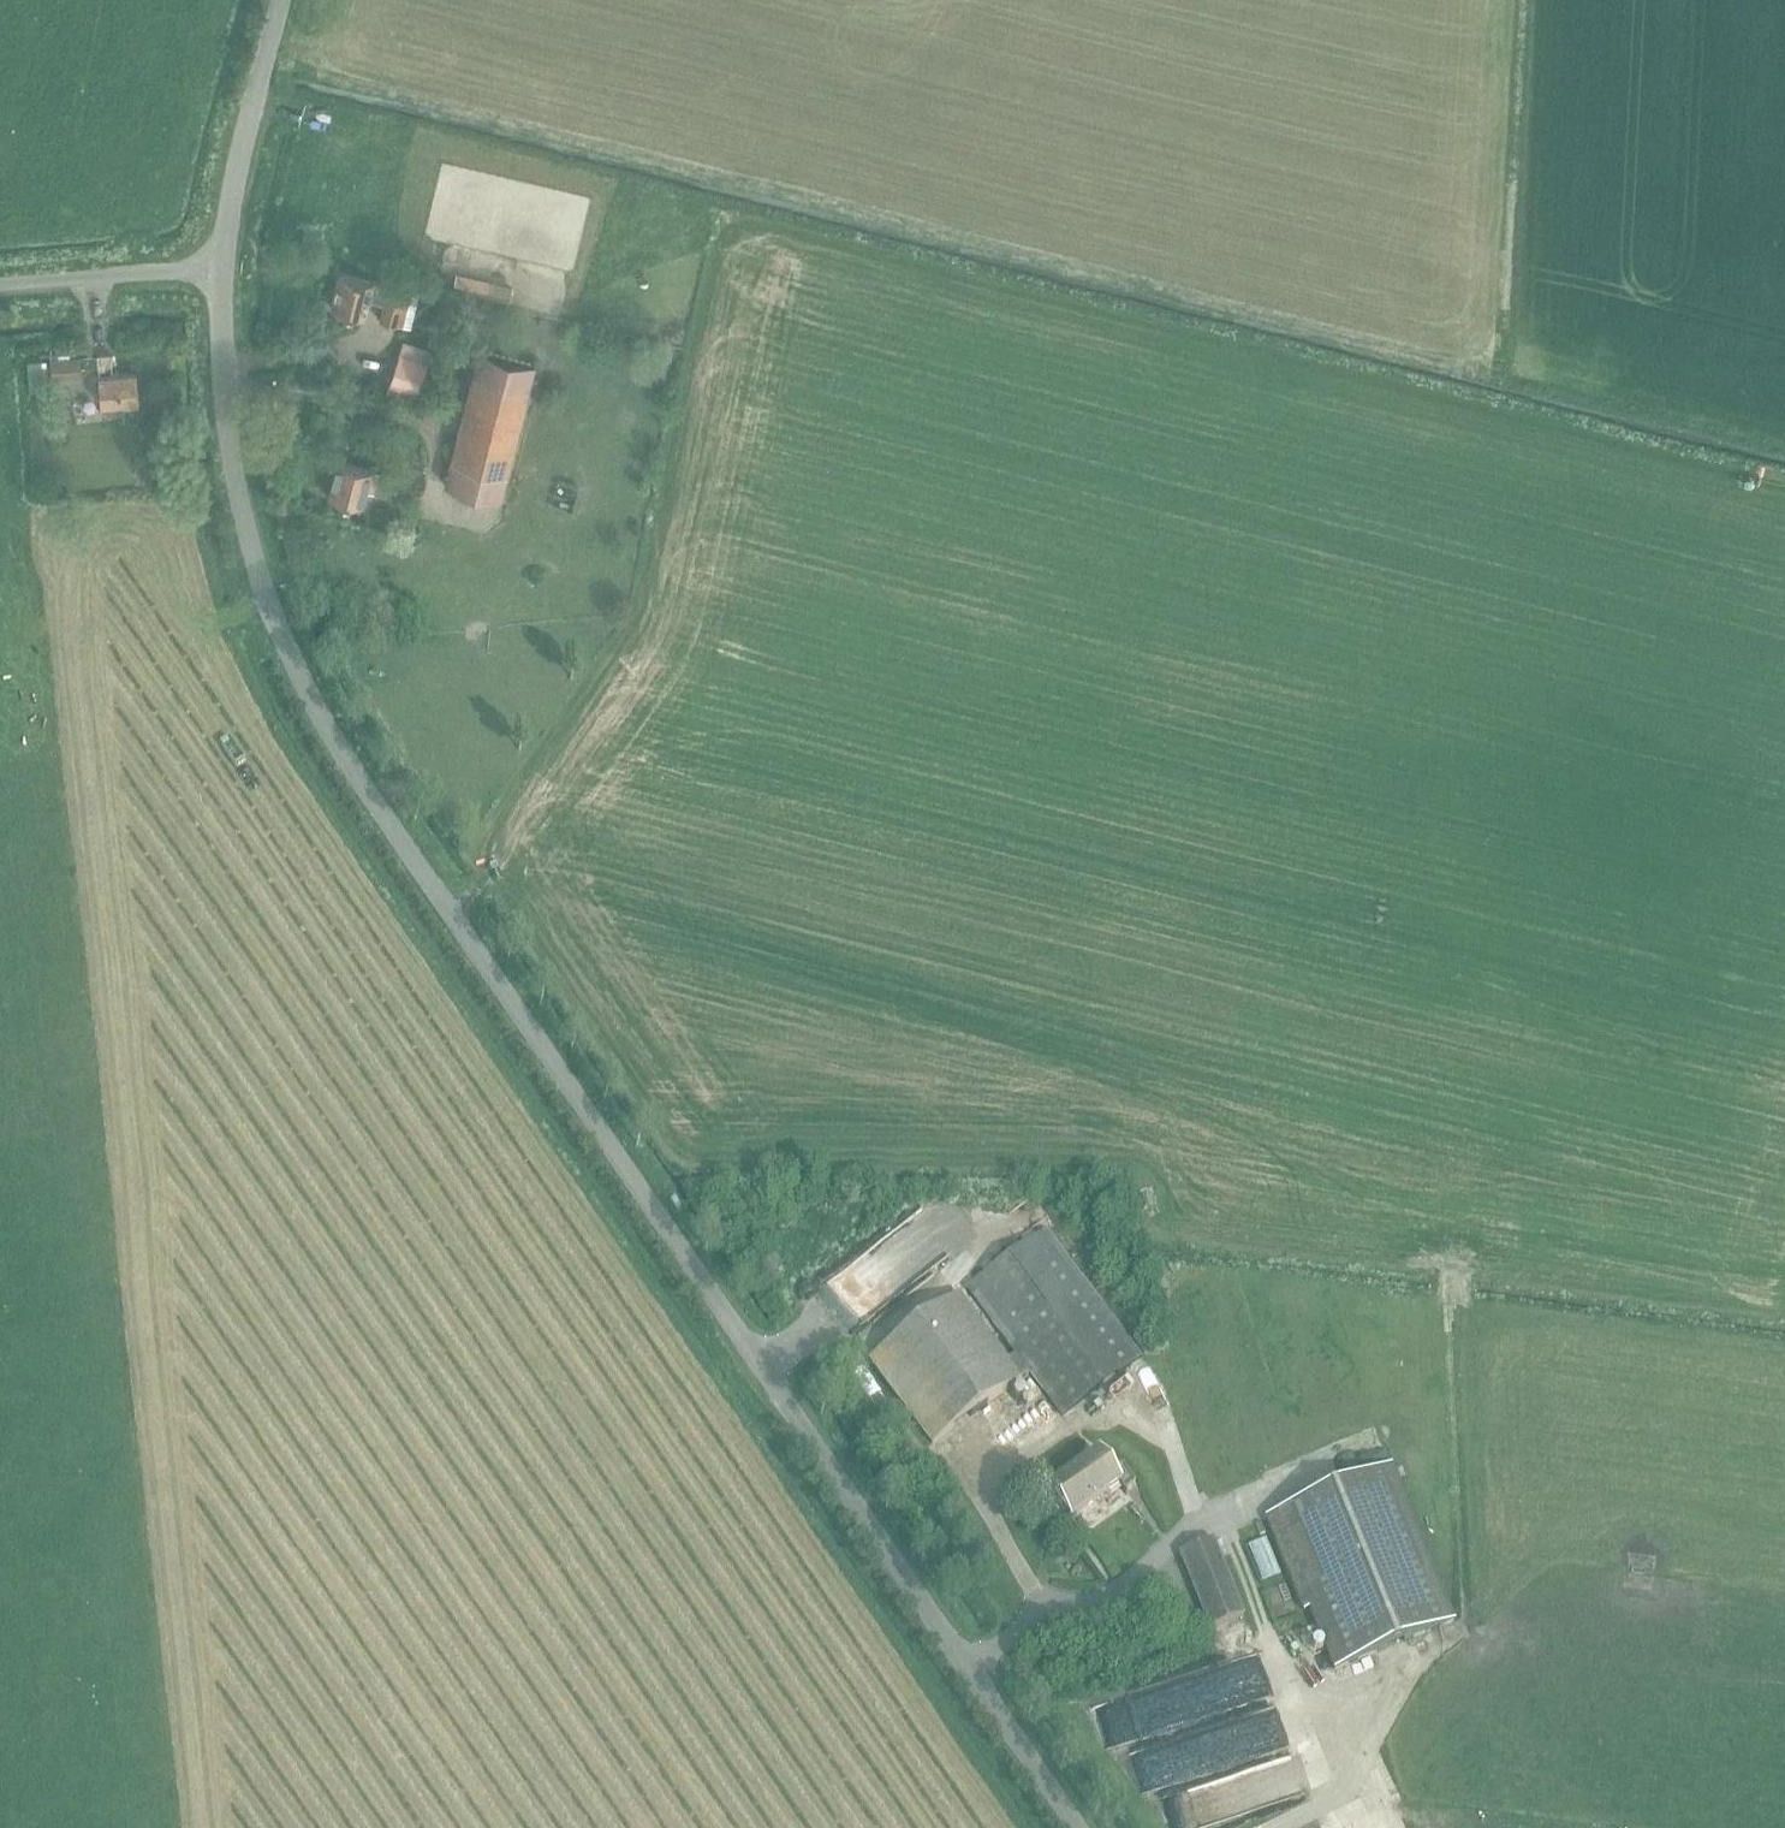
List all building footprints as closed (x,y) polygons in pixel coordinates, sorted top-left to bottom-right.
[(379,320),(396,324),(405,289),(339,273),(331,307),(364,316),(368,299),(384,304),(379,320)] [(453,289),(486,297),(490,283),(456,274),(453,289)] [(443,330),(474,337),(479,316),(447,310),(443,330)] [(428,369),(431,342),(405,340),(402,367),(428,369)] [(444,484),(498,498),(532,365),(478,351),(444,484)] [(137,371),(114,373),(112,355),(99,356),(101,374),(98,374),(100,404),(140,400),(137,371)] [(52,360),(54,375),(83,373),(82,357),(52,360)] [(24,364),(26,391),(40,389),(37,362),(24,364)] [(328,496),(361,504),(370,470),(338,461),(328,496)] [(1031,1374),(1063,1417),(1141,1360),(1046,1230),(969,1287),(1018,1354),(1008,1361),(959,1293),(870,1359),(933,1446),(1031,1374)] [(1122,1467),(1112,1474),(1098,1455),(1052,1491),(1074,1520),(1119,1485),(1125,1493),(1136,1484),(1122,1467)] [(1334,1669),(1453,1621),(1391,1467),(1266,1517),(1304,1611),(1310,1608),(1334,1669)] [(1179,1550),(1209,1629),(1243,1615),(1214,1537),(1179,1550)] [(1181,1816),(1308,1772),(1296,1738),(1169,1782),(1181,1816)] [(1308,1827),(1336,1827),(1332,1818),(1308,1827)]
